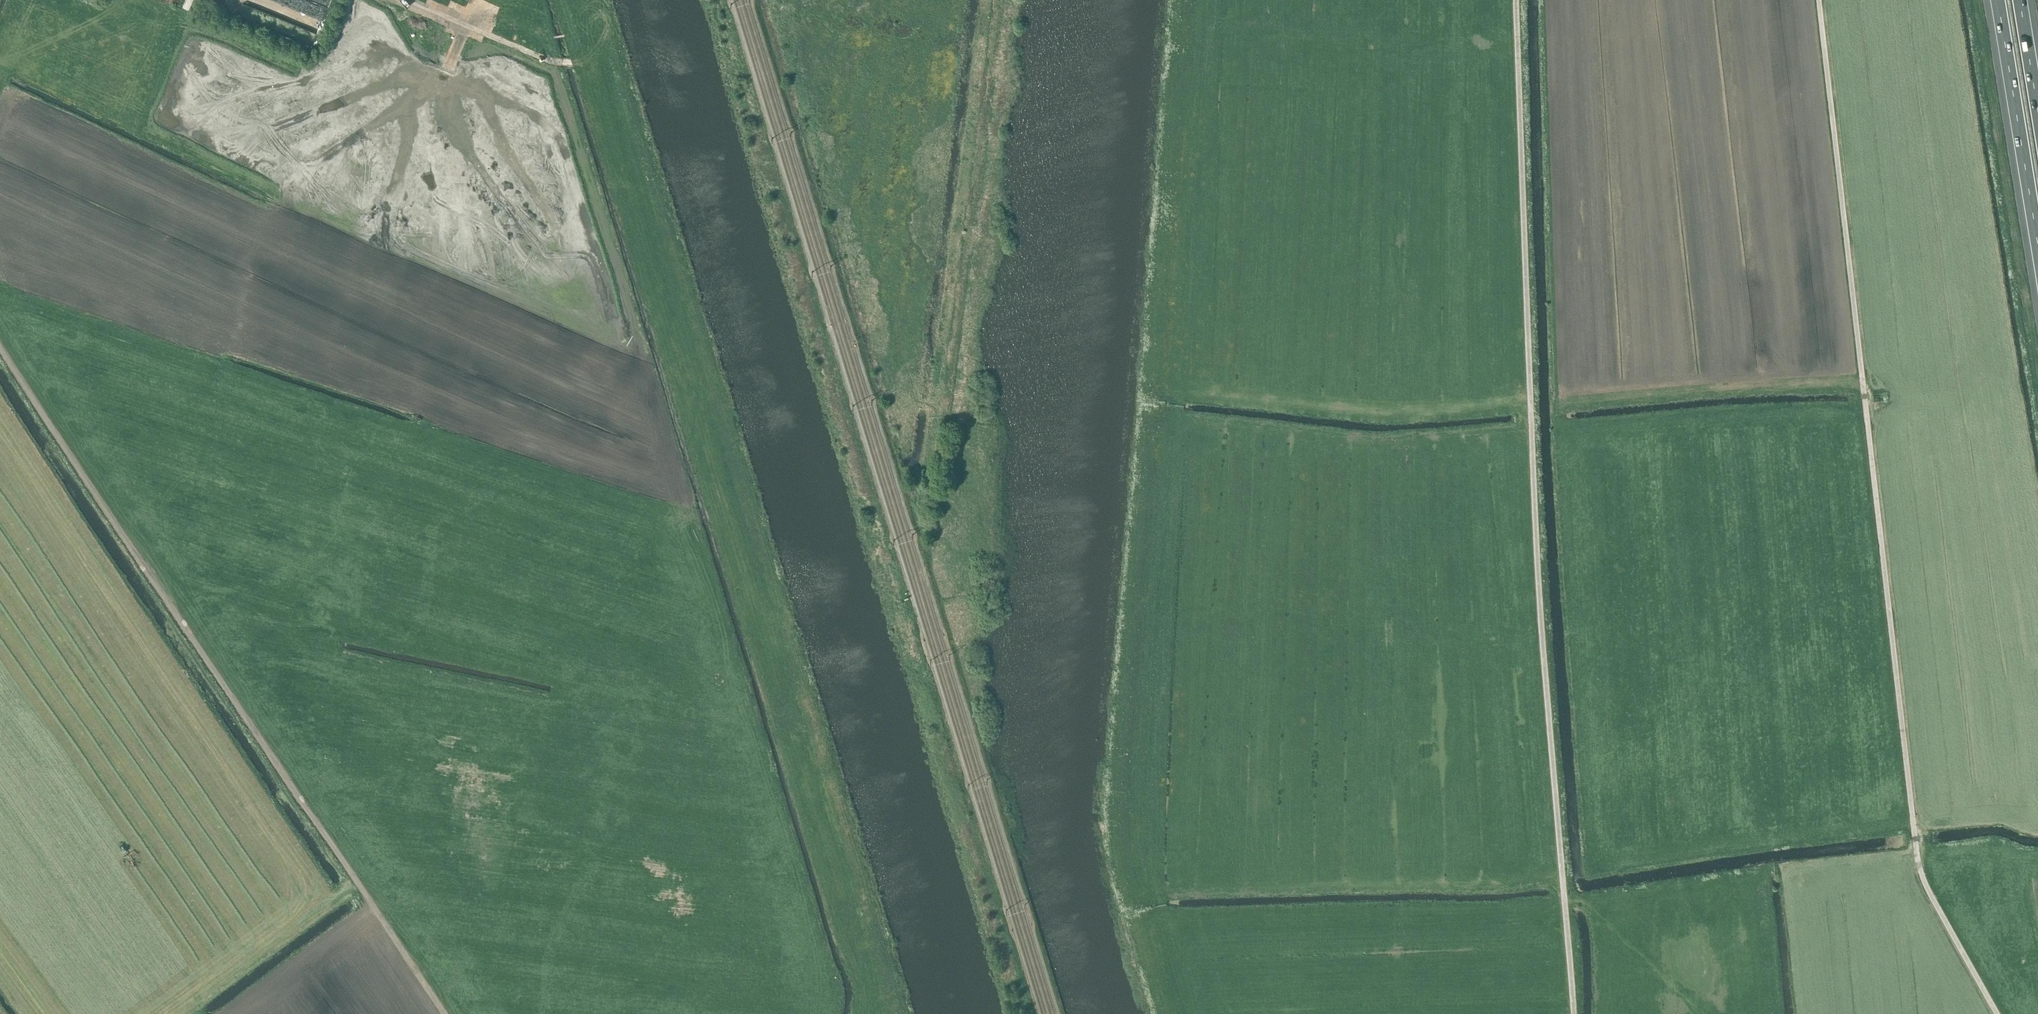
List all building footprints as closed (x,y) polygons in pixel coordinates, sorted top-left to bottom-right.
[(251,5),(273,13),(275,9),(274,9),(277,0),(253,0),(251,5)] [(294,3),(324,15),(328,4),(322,2),(323,0),(295,0),(294,3)] [(164,7),(162,12),(175,16),(177,11),(164,7)]
